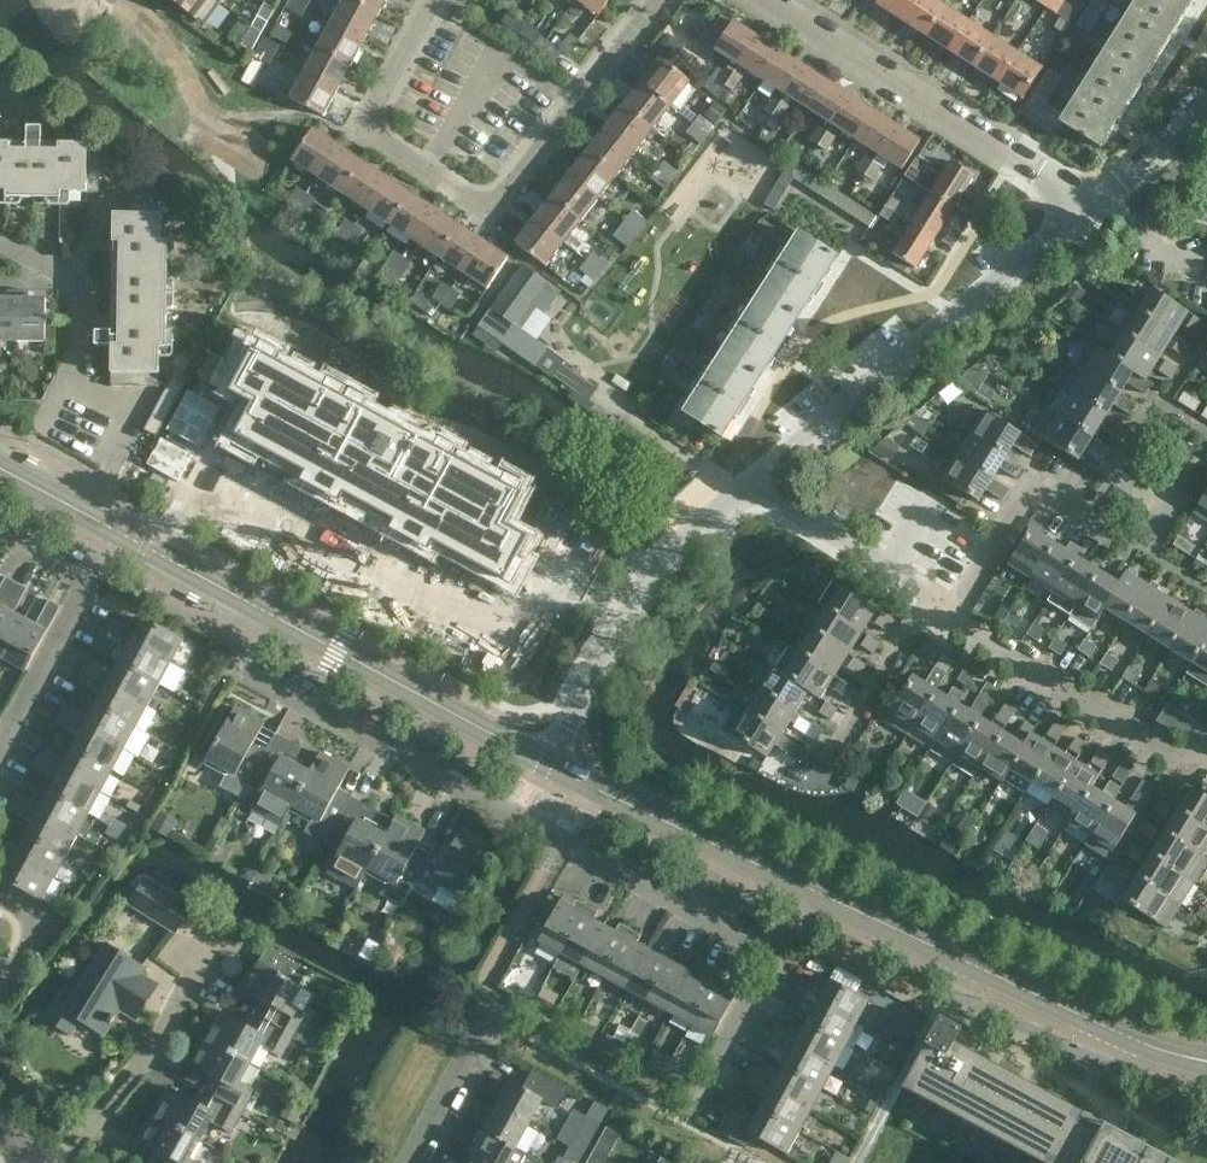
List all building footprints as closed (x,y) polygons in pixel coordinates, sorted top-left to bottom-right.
[(208,0),(174,0),(196,17),(208,0)] [(306,7),(294,0),(290,0),(286,7),(301,15),(306,7)] [(354,0),(344,0),(333,21),(363,38),(377,12),(354,0)] [(377,12),(384,0),(354,0),(377,12)] [(599,15),(609,0),(577,0),(599,15)] [(916,0),(880,0),(877,4),(902,21),(916,0)] [(945,6),(935,0),(916,0),(902,21),(926,36),(945,6)] [(1062,0),(1050,0),(1046,7),(1056,13),(1064,1),(1062,0)] [(1099,0),(1092,0),(1085,11),(1098,19),(1106,5),(1099,0)] [(1119,26),(1159,51),(1186,9),(1173,0),(1135,0),(1118,26),(1119,26)] [(1186,9),(1192,0),(1173,0),(1186,9)] [(950,51),(969,22),(945,6),(926,36),(950,51)] [(254,24),(264,29),(272,15),(262,9),(254,24)] [(1085,11),(1076,25),(1089,33),(1098,19),(1085,11)] [(507,14),(502,22),(519,33),(524,24),(507,14)] [(732,72),(738,64),(756,36),(732,21),(732,22),(721,15),(709,32),(720,39),(714,49),(730,58),(725,67),(732,72)] [(350,63),(363,38),(333,21),(319,46),(350,63)] [(974,67),(993,37),(969,22),(950,51),(974,67)] [(281,41),(287,29),(287,28),(277,23),(277,24),(270,36),(274,38),(274,37),(281,41)] [(256,44),(264,29),(254,24),(246,39),(256,44)] [(540,34),(524,24),(519,33),(534,43),(540,34)] [(1119,26),(1089,74),(1129,100),(1160,51),(1159,51),(1119,26)] [(667,33),(658,45),(676,58),(681,51),(679,41),(667,33)] [(559,49),(567,55),(578,41),(570,35),(559,49)] [(756,36),(738,64),(761,78),(779,51),(756,36)] [(993,37),(974,67),(998,82),(1017,53),(993,37)] [(278,46),(264,38),(259,46),(274,54),(278,46)] [(251,86),(257,74),(264,61),(269,63),(274,54),(259,46),(240,80),(251,86)] [(336,88),(350,63),(319,46),(305,72),(336,88)] [(802,66),(779,51),(761,78),(776,89),(772,97),(780,102),(785,94),(802,66)] [(1022,98),(1041,68),(1017,53),(998,82),(1022,98)] [(689,82),(660,59),(641,83),(670,106),(689,82)] [(723,86),(732,72),(725,67),(724,66),(715,81),(723,86)] [(825,80),(802,66),(785,94),(780,102),(789,107),(794,100),(807,108),(825,80)] [(1049,69),(1040,82),(1053,90),(1061,77),(1049,69)] [(291,98),(322,114),(336,88),(305,72),(291,98)] [(733,92),(742,78),(732,72),(723,86),(733,92)] [(1100,147),(1129,100),(1089,74),(1063,115),(1059,122),(1062,124),(1100,147)] [(1,92),(9,81),(2,76),(0,79),(0,91),(1,92)] [(818,126),(827,132),(832,124),(850,96),(825,80),(807,108),(822,118),(817,125),(818,126)] [(1,92),(7,96),(15,85),(9,81),(1,92)] [(1040,82),(1032,95),(1045,103),(1053,90),(1040,82)] [(623,106),(651,129),(670,106),(641,83),(623,106)] [(7,96),(14,101),(22,90),(15,85),(7,96)] [(14,101),(20,106),(28,95),(22,90),(14,101)] [(20,106),(27,110),(35,100),(28,95),(20,106)] [(1037,115),(1045,103),(1032,95),(1025,107),(1037,115)] [(855,139),(873,111),(850,96),(832,124),(855,139)] [(763,111),(771,116),(780,102),(772,97),(763,111)] [(27,110),(33,115),(41,104),(35,100),(27,110)] [(716,102),(705,116),(715,124),(726,110),(716,102)] [(789,107),(780,102),(771,116),(780,121),(789,107)] [(1046,120),(1054,109),(1045,103),(1037,115),(1046,120)] [(33,115),(39,120),(47,109),(41,104),(33,115)] [(651,129),(623,106),(605,129),(634,152),(651,129)] [(39,120),(46,125),(54,114),(47,109),(39,120)] [(1059,128),(1062,124),(1059,122),(1063,115),(1054,109),(1046,120),(1059,128)] [(855,139),(878,154),(896,126),(873,111),(855,139)] [(707,135),(713,127),(700,116),(693,124),(707,135)] [(701,143),(707,135),(693,124),(687,132),(701,143)] [(87,192),(99,192),(100,152),(87,151),(87,143),(41,143),(42,126),(27,126),(27,142),(0,142),(0,191),(6,191),(6,197),(61,198),(61,191),(87,192)] [(817,146),(827,132),(818,126),(809,141),(817,146)] [(902,169),(920,141),(896,126),(878,154),(902,169)] [(313,129),(292,160),(313,174),(333,143),(313,129)] [(587,152),(616,175),(634,152),(605,129),(587,152)] [(827,132),(817,146),(825,151),(835,137),(827,132)] [(338,190),(357,159),(333,143),(313,174),(338,190)] [(616,175),(587,152),(569,174),(598,198),(616,175)] [(873,162),(864,156),(855,170),(863,176),(873,162)] [(357,159),(338,190),(362,206),(382,175),(357,159)] [(904,176),(931,192),(954,207),(974,176),(951,161),(941,177),(927,168),(922,174),(910,166),(904,176)] [(664,162),(658,170),(671,181),(677,172),(664,162)] [(789,162),(783,172),(794,179),(798,181),(804,171),(789,162)] [(881,167),(873,162),(863,176),(872,182),(881,167)] [(652,178),(665,188),(671,181),(658,170),(652,178)] [(798,181),(807,187),(814,177),(804,171),(798,181)] [(776,182),(787,189),(794,179),(783,172),(776,182)] [(551,197),(580,220),(598,198),(569,174),(551,197)] [(386,222),(405,190),(382,175),(362,206),(386,222)] [(814,177),(807,187),(816,193),(823,183),(814,177)] [(776,182),(769,194),(780,201),(787,189),(776,182)] [(823,183),(816,193),(826,199),(833,189),(823,183)] [(297,188),(288,202),(293,206),(303,191),(297,188)] [(833,189),(826,199),(835,205),(842,195),(833,189)] [(405,190),(386,222),(411,238),(430,206),(405,190)] [(314,199),(303,191),(293,206),(304,214),(314,199)] [(885,206),(935,237),(954,207),(931,192),(921,208),(907,199),(903,204),(891,197),(885,206)] [(763,204),(773,211),(780,201),(769,194),(763,204)] [(842,195),(835,205),(844,211),(851,200),(842,195)] [(584,243),(571,232),(580,220),(551,197),(534,220),(562,243),(563,242),(577,253),(584,243)] [(851,200),(844,211),(854,217),(861,207),(851,200)] [(113,213),(113,243),(119,242),(118,331),(95,331),(95,346),(111,346),(111,372),(111,386),(159,386),(159,347),(166,347),(167,241),(161,240),(161,216),(169,216),(170,202),(129,201),(129,214),(113,213)] [(177,216),(193,216),(193,202),(178,202),(177,216)] [(434,254),(454,222),(430,206),(411,238),(434,254)] [(935,237),(885,206),(879,215),(891,223),(888,228),(902,237),(892,254),(916,269),(935,237)] [(861,207),(854,217),(863,223),(870,212),(861,207)] [(633,212),(626,220),(639,231),(646,222),(633,212)] [(870,212),(863,223),(872,229),(879,218),(870,212)] [(336,234),(342,238),(351,223),(345,219),(336,234)] [(516,242),(545,265),(562,243),(534,220),(516,242)] [(614,235),(628,245),(639,231),(626,220),(614,235)] [(454,222),(434,254),(459,270),(479,239),(454,222)] [(342,238),(353,245),(362,231),(351,223),(342,238)] [(837,257),(798,232),(778,263),(817,288),(837,257)] [(752,233),(746,242),(757,249),(757,248),(768,255),(774,246),(763,239),(752,233)] [(487,288),(507,257),(479,239),(459,270),(487,288)] [(740,251),(751,258),(757,249),(746,242),(740,251)] [(394,252),(375,282),(384,288),(393,274),(403,258),(394,252)] [(598,273),(606,263),(593,253),(586,263),(598,273)] [(411,263),(403,258),(393,274),(401,279),(411,263)] [(594,279),(598,273),(586,263),(581,269),(594,279)] [(760,292),(799,317),(817,288),(778,263),(760,292)] [(480,324),(542,369),(557,347),(537,334),(534,339),(515,326),(532,302),(539,308),(551,292),(543,286),(546,282),(522,265),(480,324)] [(442,283),(432,298),(439,302),(448,287),(442,283)] [(459,294),(448,287),(439,302),(449,309),(459,294)] [(1137,312),(1173,335),(1180,324),(1197,335),(1205,323),(1152,289),(1137,312)] [(15,341),(17,290),(8,290),(8,297),(0,297),(0,340),(15,341)] [(17,290),(15,341),(46,341),(46,298),(30,298),(30,291),(17,290)] [(714,292),(708,302),(719,309),(725,299),(714,292)] [(799,317),(760,292),(740,322),(780,347),(799,317)] [(708,302),(702,310),(714,318),(719,309),(708,302)] [(1183,357),(1190,346),(1173,335),(1137,312),(1123,334),(1159,357),(1166,346),(1183,357)] [(721,352),(760,377),(780,347),(740,322),(721,352)] [(1169,379),(1177,368),(1159,357),(1123,334),(1116,329),(1102,350),(1102,351),(1145,379),(1152,368),(1169,379)] [(1143,393),(1150,382),(1145,379),(1102,351),(1102,350),(1090,343),(1076,366),(1120,393),(1126,383),(1143,393)] [(229,393),(251,405),(234,436),(504,582),(528,538),(506,526),(523,495),(252,349),(229,393)] [(683,356),(671,349),(665,358),(677,365),(683,356)] [(760,377),(721,352),(702,382),(742,407),(760,377)] [(665,358),(660,367),(679,380),(685,371),(677,365),(665,358)] [(562,364),(553,377),(588,400),(597,387),(562,364)] [(1076,366),(1063,388),(1062,389),(1070,393),(1106,415),(1113,405),(1129,415),(1136,403),(1120,393),(1076,366)] [(178,394),(182,386),(170,380),(166,387),(178,394)] [(722,437),(742,407),(702,382),(683,412),(722,437)] [(166,387),(163,394),(175,401),(178,394),(166,387)] [(1177,401),(1194,412),(1200,402),(1183,392),(1177,401)] [(1122,425),(1106,415),(1070,393),(1056,415),(1092,437),(1099,427),(1115,437),(1122,425)] [(163,394),(159,401),(171,408),(175,401),(163,394)] [(159,401),(155,408),(167,415),(171,408),(159,401)] [(155,408),(151,415),(163,422),(167,415),(155,408)] [(970,434),(1006,457),(1013,445),(1030,456),(1038,444),(985,411),(970,434)] [(151,415),(147,422),(159,429),(163,422),(151,415)] [(1101,459),(1108,448),(1092,437),(1056,415),(1042,439),(1077,461),(1085,448),(1101,459)] [(147,422),(143,429),(156,436),(159,429),(147,422)] [(1006,457),(970,434),(957,456),(992,478),(999,468),(1017,479),(1023,467),(1006,457)] [(891,461),(902,443),(890,435),(879,453),(891,461)] [(927,484),(954,501),(959,505),(966,494),(977,502),(985,490),(1003,500),(1010,489),(992,478),(957,456),(948,451),(934,473),(927,484)] [(1193,512),(1206,520),(1206,490),(1193,512)] [(1030,578),(1053,543),(1056,537),(1047,532),(1045,538),(1029,528),(1007,563),(1030,578)] [(1195,545),(1178,535),(1172,544),(1189,555),(1195,545)] [(1053,543),(1030,578),(1052,592),(1075,557),(1074,556),(1077,551),(1070,546),(1067,551),(1053,543)] [(1206,566),(1206,553),(1201,549),(1196,559),(1206,566)] [(1075,557),(1052,592),(1053,592),(1047,601),(1069,615),(1097,570),(1096,570),(1099,565),(1092,560),(1089,565),(1075,557)] [(1126,622),(1148,586),(1135,578),(1138,572),(1129,568),(1126,572),(1127,573),(1104,608),(1105,609),(1126,622)] [(1097,570),(1069,615),(1092,629),(1105,609),(1104,608),(1127,573),(1126,572),(1125,572),(1123,574),(1117,571),(1111,579),(1097,570)] [(17,581),(6,576),(0,587),(0,613),(17,581)] [(17,581),(0,613),(0,657),(3,659),(25,618),(14,613),(28,588),(17,581)] [(818,603),(826,609),(862,631),(869,620),(886,631),(893,619),(833,581),(818,603)] [(1148,586),(1126,622),(1148,636),(1170,600),(1156,591),(1159,586),(1152,581),(1148,586)] [(987,595),(981,605),(993,613),(1000,602),(987,595)] [(1170,600),(1148,636),(1170,649),(1193,614),(1192,614),(1178,605),(1181,600),(1173,595),(1171,600),(1170,600)] [(26,671),(62,606),(50,599),(36,624),(25,618),(3,659),(26,671)] [(826,609),(812,631),(848,654),(855,642),(872,653),(879,642),(862,631),(826,609)] [(1016,628),(1022,617),(1010,609),(1004,620),(1016,628)] [(1192,663),(1206,640),(1206,623),(1200,619),(1203,614),(1195,609),(1192,614),(1193,614),(1170,649),(1192,663)] [(107,628),(172,663),(184,640),(141,617),(134,630),(112,618),(107,628)] [(1038,641),(1045,630),(1033,623),(1026,634),(1038,641)] [(117,661),(160,685),(172,663),(107,628),(101,638),(123,650),(117,661)] [(812,631),(799,651),(798,653),(834,675),(841,665),(858,675),(865,664),(848,654),(812,631)] [(1060,655),(1067,644),(1055,637),(1048,648),(1060,655)] [(1089,657),(1096,646),(1084,639),(1077,650),(1089,657)] [(1192,663),(1186,673),(1206,686),(1206,640),(1192,663)] [(790,646),(776,668),(776,669),(814,694),(813,695),(819,699),(827,687),(844,697),(851,686),(834,676),(834,675),(798,653),(799,651),(790,646)] [(1111,671),(1118,660),(1106,653),(1099,664),(1111,671)] [(942,654),(924,684),(911,676),(884,719),(908,734),(935,691),(954,661),(942,654)] [(160,685),(117,661),(111,673),(90,661),(84,671),(149,706),(160,685)] [(809,701),(813,695),(814,694),(776,669),(776,668),(773,666),(759,690),(794,712),(804,698),(809,701)] [(1134,685),(1140,674),(1128,666),(1121,677),(1134,685)] [(968,687),(975,675),(964,668),(956,680),(968,687)] [(100,692),(94,704),(137,727),(149,706),(84,671),(79,681),(100,692)] [(1155,698),(1162,688),(1150,680),(1143,691),(1155,698)] [(986,682),(979,694),(968,711),(957,704),(934,740),(934,739),(929,747),(952,761),(979,718),(998,689),(986,682)] [(935,691),(908,734),(929,747),(934,740),(957,704),(963,694),(952,687),(946,697),(935,691)] [(800,716),(794,712),(759,690),(745,712),(780,734),(790,720),(795,723),(800,716)] [(1166,726),(1176,711),(1177,712),(1184,701),(1172,694),(1166,705),(1156,720),(1166,726)] [(830,719),(838,709),(826,701),(819,712),(830,719)] [(1004,703),(1001,708),(990,725),(979,718),(952,761),(974,776),(979,768),(979,767),(1001,732),(1002,732),(1016,710),(1004,703)] [(125,749),(137,727),(94,704),(88,716),(66,705),(61,714),(125,749)] [(239,797),(265,750),(253,744),(264,723),(234,706),(205,761),(206,761),(204,764),(225,776),(219,786),(239,797)] [(786,738),(780,734),(745,712),(736,706),(721,729),(766,757),(776,741),(781,745),(786,738)] [(71,748),(113,771),(125,749),(61,714),(56,724),(77,736),(71,748)] [(979,767),(979,768),(1002,782),(1004,779),(1003,779),(1032,734),(1035,729),(1023,722),(1012,739),(1002,732),(979,767)] [(817,741),(824,730),(812,723),(805,734),(817,741)] [(1003,779),(1004,779),(1024,792),(1030,783),(1031,783),(1053,748),(1064,730),(1052,724),(1042,741),(1032,734),(1003,779)] [(265,750),(239,797),(241,798),(250,781),(263,788),(252,809),(280,824),(309,770),(294,762),(301,748),(274,733),(265,750)] [(1031,783),(1052,796),(1053,797),(1075,761),(1086,744),(1075,737),(1064,754),(1053,748),(1031,783)] [(803,764),(810,752),(798,745),(791,756),(803,764)] [(38,758),(101,793),(113,771),(71,748),(64,759),(43,748),(38,758)] [(1053,797),(1052,796),(1046,806),(1067,819),(1069,820),(1090,787),(1091,788),(1109,759),(1097,751),(1086,768),(1075,761),(1053,797)] [(324,842),(349,796),(338,790),(349,768),(319,752),(309,770),(280,824),(282,825),(290,810),(310,821),(304,832),(324,842)] [(101,793),(38,758),(33,768),(54,779),(47,792),(90,815),(101,793)] [(1112,776),(1123,783),(1130,772),(1119,765),(1112,776)] [(1175,777),(1168,789),(1185,800),(1178,810),(1206,828),(1206,797),(1175,777)] [(1135,816),(1146,798),(1153,786),(1142,779),(1135,791),(1124,808),(1112,801),(1090,837),(1113,851),(1135,816)] [(1101,794),(1091,788),(1090,787),(1069,820),(1067,819),(1065,822),(1090,837),(1112,801),(1120,787),(1110,780),(1101,794)] [(15,801),(78,836),(90,815),(47,792),(41,803),(20,792),(15,801)] [(349,796),(324,842),(339,850),(327,872),(356,887),(384,834),(368,826),(377,811),(349,796)] [(1178,810),(1161,800),(1154,811),(1171,822),(1164,833),(1200,855),(1206,843),(1206,828),(1178,810)] [(24,835),(66,858),(78,836),(15,801),(10,812),(31,822),(24,835)] [(177,822),(159,811),(150,828),(167,838),(177,822)] [(401,906),(426,859),(413,852),(425,831),(395,815),(384,834),(356,887),(357,888),(365,873),(385,884),(380,894),(401,906)] [(125,825),(114,818),(105,833),(117,840),(125,825)] [(1204,858),(1200,855),(1164,833),(1147,822),(1140,833),(1158,843),(1151,855),(1150,855),(1194,883),(1206,862),(1206,860),(1204,858)] [(426,859),(401,906),(402,906),(411,889),(452,912),(460,898),(461,899),(490,845),(460,828),(449,849),(435,842),(426,859)] [(24,835),(18,846),(0,837),(0,850),(54,879),(66,858),(24,835)] [(1137,877),(1172,899),(1181,904),(1194,883),(1150,855),(1151,855),(1133,844),(1126,855),(1143,866),(1137,877)] [(42,902),(54,879),(0,850),(0,862),(8,866),(0,879),(42,902)] [(1172,899),(1137,877),(1119,866),(1112,877),(1130,888),(1122,900),(1157,922),(1172,899)] [(477,885),(488,891),(495,879),(484,873),(477,885)] [(130,904),(175,932),(190,907),(145,879),(130,904)] [(534,921),(545,927),(559,901),(548,895),(534,921)] [(560,953),(586,905),(576,900),(571,908),(559,901),(545,927),(538,941),(560,953)] [(586,905),(560,953),(582,965),(604,925),(593,920),(597,911),(586,905)] [(1206,922),(1206,910),(1201,907),(1196,915),(1206,922)] [(604,925),(582,965),(604,977),(630,929),(619,923),(615,931),(604,925)] [(625,989),(647,949),(636,943),(641,935),(630,929),(604,977),(625,989)] [(115,1017),(120,1009),(136,1019),(157,985),(141,975),(145,968),(107,945),(70,1004),(59,997),(45,1019),(70,1034),(79,1020),(103,1035),(110,1024),(111,1024),(115,1017)] [(250,1012),(293,1035),(305,1013),(291,1005),(301,986),(299,985),(307,970),(266,947),(258,962),(255,960),(239,988),(258,999),(250,1012)] [(647,949),(625,989),(647,1000),(673,952),(662,947),(658,955),(647,949)] [(673,952),(647,1000),(669,1012),(690,972),(679,966),(684,958),(673,952)] [(701,978),(690,972),(669,1012),(690,1024),(716,976),(706,970),(701,978)] [(522,980),(507,971),(500,985),(515,993),(522,980)] [(713,1036),(735,997),(723,990),(727,982),(716,976),(690,1024),(713,1036)] [(799,980),(794,989),(857,1023),(870,1000),(830,979),(823,992),(799,980)] [(533,1005),(537,996),(521,988),(517,996),(533,1005)] [(845,1044),(857,1023),(794,989),(788,998),(812,1011),(806,1023),(845,1044)] [(537,996),(533,1005),(548,1013),(553,1005),(537,996)] [(203,1038),(250,1063),(260,1045),(281,1057),(293,1035),(250,1012),(244,1024),(219,1009),(203,1038)] [(565,1011),(560,1020),(576,1028),(581,1020),(565,1011)] [(938,1017),(900,1087),(1041,1162),(1055,1162),(1079,1121),(1084,1114),(975,1055),(983,1041),(938,1017)] [(597,1028),(581,1020),(576,1028),(592,1037),(597,1028)] [(775,1023),(770,1032),(833,1067),(845,1044),(806,1023),(799,1035),(775,1023)] [(822,1088),(833,1067),(770,1032),(765,1042),(788,1055),(782,1066),(822,1088)] [(619,1052),(624,1043),(608,1035),(603,1043),(619,1052)] [(200,1089),(242,1112),(255,1089),(240,1081),(250,1063),(203,1038),(188,1064),(207,1075),(200,1089)] [(624,1043),(619,1052),(635,1060),(640,1052),(624,1043)] [(662,1075),(666,1066),(670,1059),(663,1055),(659,1062),(651,1058),(647,1066),(662,1075)] [(683,1075),(666,1066),(662,1075),(678,1083),(683,1075)] [(752,1066),(747,1075),(810,1110),(822,1088),(782,1066),(776,1078),(752,1066)] [(532,1069),(522,1087),(512,1081),(510,1084),(507,1082),(501,1093),(504,1094),(497,1107),(528,1124),(542,1099),(558,1108),(569,1089),(532,1069)] [(798,1131),(810,1110),(747,1075),(742,1085),(765,1098),(759,1109),(798,1131)] [(153,1116),(198,1140),(209,1121),(230,1133),(242,1112),(200,1089),(193,1100),(169,1087),(153,1116)] [(569,1146),(583,1154),(608,1108),(594,1101),(569,1146)] [(484,1131),(515,1148),(528,1124),(497,1107),(484,1131)] [(753,1136),(786,1154),(798,1131),(759,1109),(752,1121),(729,1109),(717,1131),(747,1147),(753,1136)] [(153,1116),(139,1142),(157,1152),(150,1162),(199,1162),(188,1157),(198,1140),(153,1116)] [(1115,1132),(1112,1139),(1079,1121),(1055,1162),(1173,1162),(1115,1132)] [(600,1162),(604,1162),(620,1134),(606,1126),(589,1157),(600,1162)] [(484,1131),(470,1156),(483,1162),(521,1162),(525,1155),(515,1149),(515,1148),(484,1131)] [(569,1146),(563,1157),(573,1162),(578,1162),(583,1154),(569,1146)] [(848,1157),(836,1150),(830,1162),(845,1162),(848,1157)]
